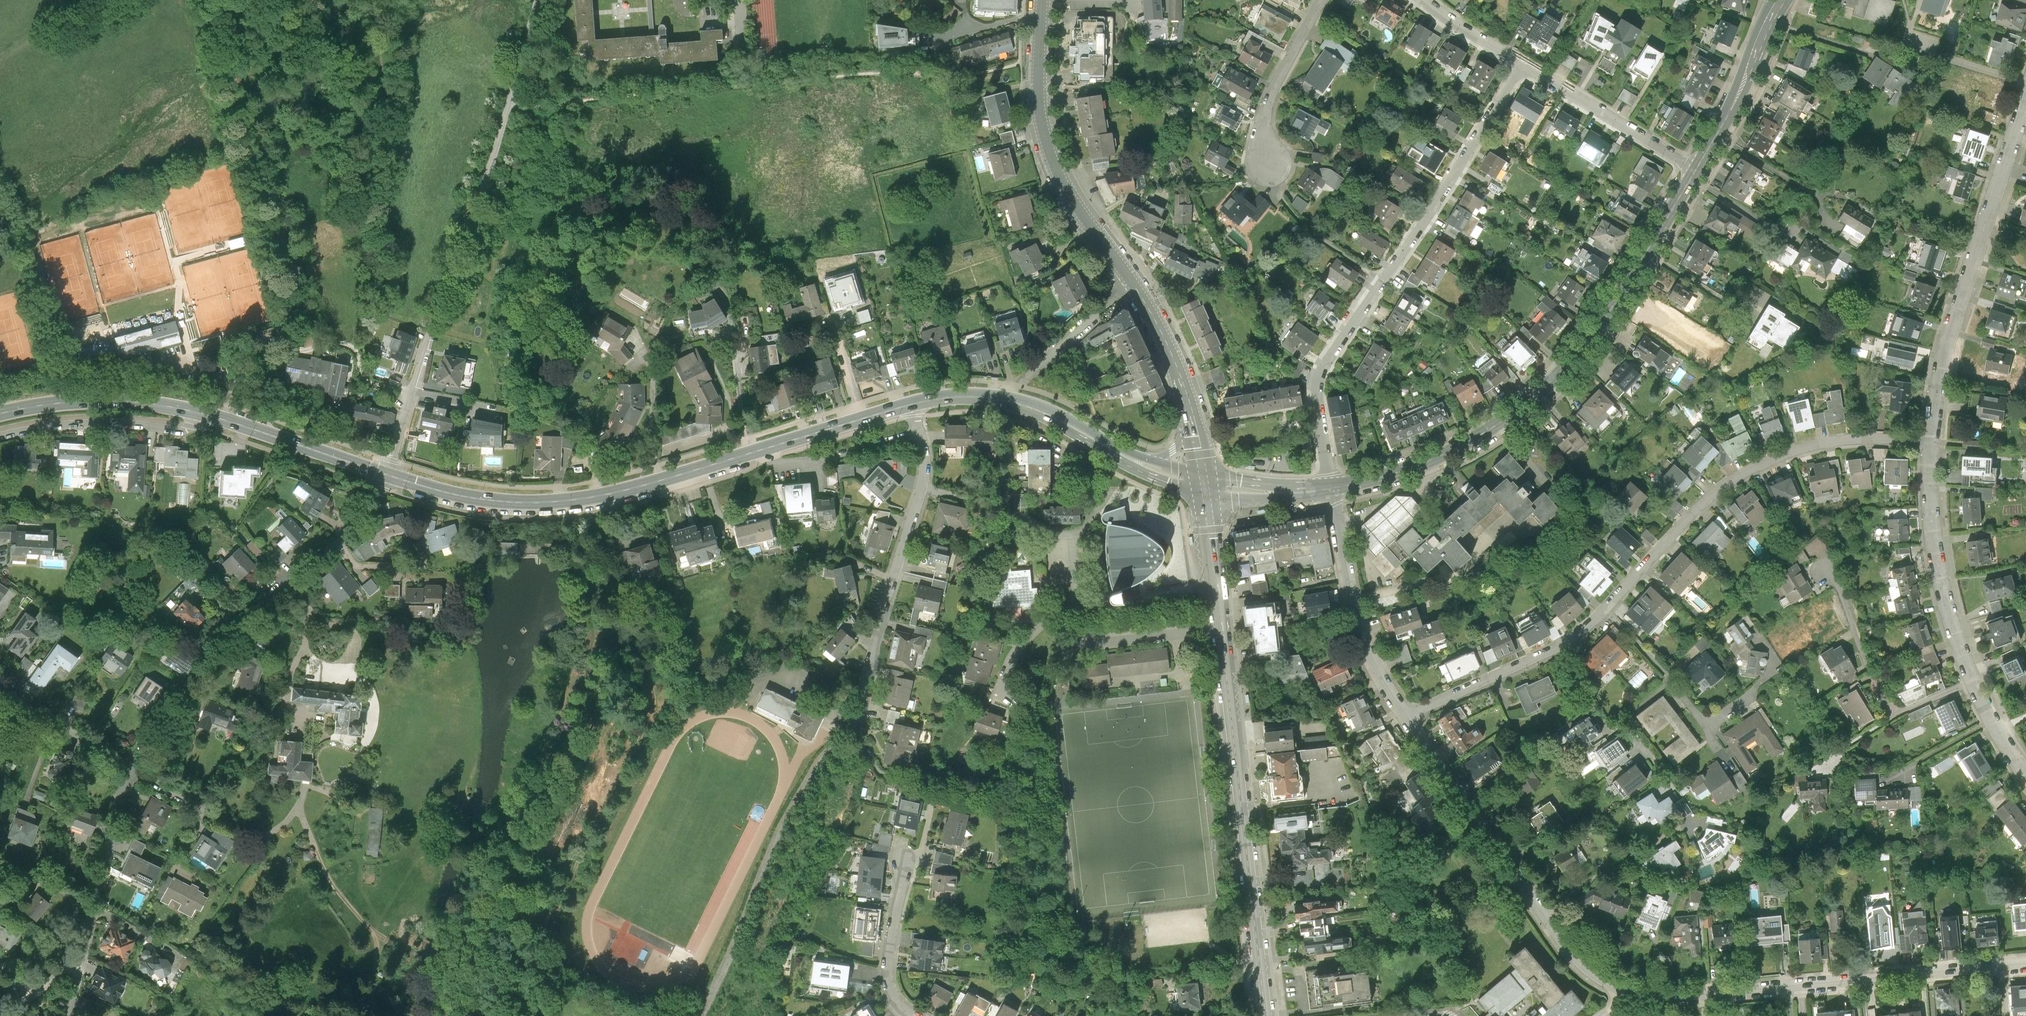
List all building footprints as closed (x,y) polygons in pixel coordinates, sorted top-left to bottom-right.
[(583,39),(594,39),(596,59),(667,54),(667,63),(724,59),(723,39),(729,39),(729,29),(707,30),(708,40),(673,43),(672,25),(672,23),(670,21),(668,21),(667,22),(666,23),(665,25),(665,35),(660,35),(655,36),(601,39),(599,0),(581,0),(583,39)] [(975,11),(1018,14),(1019,0),(976,0),(975,11)] [(1169,19),(1181,19),(1181,0),(1169,0),(1169,19)] [(1263,4),(1274,10),(1277,5),(1268,0),(1266,0),(1263,4)] [(1355,0),(1341,0),(1339,3),(1350,9),(1355,0)] [(1386,0),(1375,17),(1393,28),(1403,11),(1386,0)] [(1721,6),(1742,12),(1745,0),(1723,0),(1721,6)] [(1839,14),(1851,18),(1853,13),(1883,22),(1890,20),(1896,0),(1844,0),(1839,14)] [(1921,9),(1944,17),(1949,0),(1924,0),(1921,9)] [(1996,22),(2023,30),(2025,19),(2025,5),(2008,0),(2003,0),(1996,22)] [(1823,4),(1812,1),(1808,14),(1819,17),(1823,4)] [(968,11),(960,4),(949,17),(954,21),(958,16),(961,19),(968,11)] [(1161,4),(1144,5),(1145,16),(1149,16),(1156,20),(1163,19),(1161,4)] [(1274,10),(1263,4),(1260,11),(1262,14),(1255,27),(1279,40),(1290,19),(1274,10)] [(1618,25),(1595,13),(1580,40),(1605,53),(1598,66),(1612,73),(1619,60),(1624,62),(1642,30),(1621,19),(1618,25)] [(1527,15),(1519,28),(1525,32),(1533,20),(1527,15)] [(1111,83),(1112,18),(1082,18),(1082,27),(1073,27),(1072,74),(1077,74),(1076,82),(1111,83)] [(1538,19),(1529,34),(1547,45),(1556,30),(1538,19)] [(1737,28),(1721,21),(1713,39),(1730,46),(1737,28)] [(918,29),(882,23),(884,47),(925,44),(924,33),(918,33),(918,29)] [(1431,34),(1416,24),(1403,45),(1419,54),(1425,44),(1431,34)] [(1016,29),(967,42),(971,56),(997,49),(996,45),(1019,39),(1016,29)] [(1319,48),(1324,51),(1342,63),(1350,69),(1357,59),(1336,44),(1340,39),(1330,32),(1319,48)] [(1446,42),(1431,34),(1425,44),(1439,53),(1446,42)] [(1994,47),(1989,64),(2000,68),(2001,66),(2009,68),(2014,53),(2011,52),(2014,43),(2009,41),(2009,39),(2003,37),(2002,43),(1993,40),(1991,46),(1994,47)] [(1261,47),(1250,41),(1248,46),(1247,45),(1239,60),(1256,69),(1254,73),(1260,76),(1269,59),(1258,53),(1261,47)] [(1465,54),(1446,42),(1439,53),(1435,59),(1455,71),(1465,54)] [(1646,43),(1629,71),(1647,82),(1664,54),(1646,43)] [(1692,53),(1697,56),(1703,59),(1707,52),(1696,46),(1692,53)] [(1801,46),(1793,65),(1804,70),(1806,71),(1814,51),(1801,46)] [(1324,51),(1303,80),(1321,92),(1342,63),(1324,51)] [(1909,52),(1902,69),(1912,74),(1920,57),(1909,52)] [(1558,61),(1573,70),(1578,62),(1563,53),(1558,61)] [(1698,67),(1694,75),(1711,84),(1720,68),(1703,59),(1697,56),(1693,64),(1698,67)] [(1894,68),(1877,56),(1863,75),(1880,87),(1884,82),(1894,68)] [(1495,71),(1477,60),(1473,66),(1476,67),(1466,83),(1482,92),(1495,71)] [(1788,63),(1784,72),(1800,79),(1804,70),(1793,65),(1788,63)] [(1255,81),(1229,67),(1218,87),(1225,91),(1226,88),(1238,94),(1245,98),(1255,81)] [(1471,70),(1465,67),(1458,79),(1464,82),(1471,70)] [(1918,86),(1894,68),(1884,82),(1896,91),(1888,102),(1902,109),(1918,86)] [(1703,99),(1711,84),(1694,75),(1684,94),(1685,94),(1694,99),(1696,100),(1698,97),(1703,99)] [(1785,77),(1771,102),(1779,106),(1789,112),(1797,117),(1811,93),(1785,77)] [(2003,88),(1977,79),(1973,91),(1985,95),(1976,121),(1990,126),(2003,88)] [(1521,88),(1509,108),(1526,119),(1533,123),(1542,108),(1525,98),(1528,93),(1521,88)] [(1625,89),(1619,100),(1631,107),(1637,97),(1625,89)] [(984,98),(988,112),(1010,106),(1006,92),(984,98)] [(1233,104),(1245,110),(1250,101),(1245,98),(1238,94),(1233,104)] [(1685,94),(1680,103),(1690,108),(1694,99),(1685,94)] [(1083,137),(1089,136),(1106,134),(1101,95),(1078,98),(1083,137)] [(1768,107),(1776,112),(1779,106),(1771,102),(1768,107)] [(1659,113),(1669,119),(1675,110),(1665,103),(1659,113)] [(1243,117),(1222,105),(1214,120),(1235,132),(1243,117)] [(1014,120),(1010,106),(988,112),(991,126),(995,125),(1012,121),(1014,120)] [(1776,112),(1770,122),(1780,128),(1789,112),(1779,106),(1776,112)] [(1669,119),(1662,130),(1679,141),(1694,117),(1677,107),(1675,110),(1669,119)] [(1462,119),(1445,108),(1436,122),(1446,128),(1453,132),(1454,130),(1462,119)] [(1330,125),(1299,110),(1289,130),(1307,140),(1312,129),(1325,136),(1330,125)] [(1561,113),(1553,127),(1569,137),(1578,123),(1561,113)] [(1763,118),(1755,132),(1771,142),(1780,128),(1770,122),(1763,118)] [(1526,119),(1517,133),(1524,137),(1533,123),(1526,119)] [(1551,124),(1545,119),(1537,132),(1544,136),(1545,134),(1551,124)] [(1962,119),(1941,126),(1943,134),(1964,127),(1962,119)] [(1014,129),(1012,121),(995,125),(998,133),(1000,133),(1012,130),(1014,129)] [(1432,127),(1442,134),(1446,128),(1436,122),(1432,127)] [(1458,132),(1454,130),(1453,132),(1446,128),(1442,134),(1453,141),(1458,132)] [(1598,135),(1589,129),(1588,131),(1580,144),(1575,152),(1597,165),(1605,152),(1610,145),(1597,137),(1598,135)] [(1576,142),(1580,144),(1588,131),(1584,129),(1576,142)] [(1012,130),(1000,133),(1003,146),(1016,142),(1012,130)] [(1988,137),(1969,130),(1961,154),(1980,161),(1988,137)] [(1763,155),(1771,142),(1755,132),(1747,145),(1750,147),(1761,153),(1763,155)] [(1111,133),(1106,134),(1089,136),(1092,158),(1114,155),(1111,133)] [(1231,150),(1213,141),(1205,155),(1224,165),(1224,164),(1231,150)] [(1421,154),(1415,163),(1423,168),(1432,173),(1443,156),(1420,141),(1415,150),(1421,154)] [(1610,145),(1605,152),(1614,158),(1620,147),(1612,142),(1610,145)] [(1496,147),(1492,154),(1505,161),(1509,155),(1496,147)] [(1750,147),(1748,152),(1758,158),(1761,153),(1750,147)] [(1010,149),(989,154),(995,181),(1016,176),(1010,149)] [(1312,152),(1311,161),(1321,163),(1323,154),(1312,152)] [(1492,154),(1490,153),(1480,170),(1495,179),(1505,161),(1492,154)] [(1631,172),(1638,177),(1645,165),(1658,173),(1662,167),(1642,155),(1631,172)] [(1739,159),(1721,190),(1741,202),(1760,171),(1739,159)] [(1956,161),(1954,168),(1971,174),(1974,167),(1956,161)] [(1224,165),(1222,169),(1229,172),(1231,167),(1224,164),(1224,165)] [(1638,177),(1634,184),(1648,193),(1660,174),(1658,173),(1645,165),(1638,177)] [(1954,168),(1948,166),(1945,175),(1958,179),(1953,195),(1967,200),(1975,175),(1971,174),(1954,168)] [(1327,182),(1309,168),(1297,184),(1311,194),(1317,185),(1322,189),(1327,182)] [(1417,199),(1425,185),(1416,179),(1397,168),(1389,182),(1417,199)] [(1423,168),(1416,179),(1425,185),(1432,173),(1423,168)] [(1131,171),(1105,175),(1106,178),(1112,192),(1134,189),(1131,171)] [(1116,202),(1112,192),(1106,178),(1096,182),(1106,205),(1116,202)] [(1250,203),(1233,189),(1217,208),(1236,223),(1245,212),(1254,220),(1268,203),(1257,194),(1250,203)] [(1466,190),(1457,206),(1470,215),(1475,208),(1478,210),(1484,201),(1466,190)] [(1028,195),(1000,202),(1002,211),(1009,209),(1014,229),(1032,225),(1029,212),(1032,211),(1028,195)] [(1180,195),(1176,195),(1175,224),(1190,224),(1191,205),(1180,205),(1180,195)] [(1404,210),(1382,197),(1373,213),(1378,216),(1375,220),(1389,229),(1397,216),(1399,217),(1404,210)] [(1622,199),(1613,212),(1621,217),(1622,214),(1632,220),(1639,209),(1622,199)] [(1147,201),(1143,210),(1160,218),(1164,209),(1147,201)] [(1151,239),(1154,241),(1160,231),(1165,220),(1160,218),(1143,210),(1127,202),(1120,216),(1133,231),(1132,233),(1145,239),(1149,241),(1151,239)] [(1728,212),(1715,204),(1704,222),(1706,223),(1728,237),(1734,227),(1739,219),(1728,212)] [(1874,221),(1848,205),(1839,220),(1854,229),(1864,235),(1866,236),(1874,221)] [(1461,231),(1470,215),(1457,206),(1447,222),(1452,225),(1461,231)] [(1731,208),(1728,212),(1739,219),(1734,227),(1753,239),(1761,226),(1731,208)] [(1600,217),(1590,235),(1595,238),(1614,249),(1625,232),(1600,217)] [(1701,231),(1723,244),(1728,237),(1706,223),(1701,231)] [(1362,235),(1358,241),(1363,244),(1374,252),(1380,256),(1389,243),(1371,232),(1374,228),(1368,225),(1367,227),(1363,225),(1359,232),(1362,235)] [(1045,229),(1029,233),(1034,243),(1036,247),(1050,240),(1045,229)] [(1854,229),(1851,235),(1860,240),(1864,235),(1854,229)] [(1177,239),(1160,231),(1154,241),(1150,251),(1156,257),(1157,259),(1164,267),(1172,249),(1177,239)] [(1840,234),(1837,239),(1846,245),(1850,240),(1840,234)] [(1602,252),(1610,257),(1614,249),(1595,238),(1591,246),(1602,252)] [(1778,239),(1769,254),(1774,257),(1773,259),(1788,268),(1790,265),(1798,270),(1805,258),(1820,267),(1816,273),(1825,278),(1830,270),(1837,257),(1806,239),(1799,251),(1778,239)] [(1437,240),(1427,257),(1440,265),(1444,259),(1448,262),(1455,250),(1437,240)] [(1696,240),(1689,252),(1706,262),(1713,251),(1696,240)] [(1947,249),(1924,241),(1916,264),(1929,269),(1939,272),(1947,249)] [(1045,265),(1036,247),(1034,243),(1020,250),(1018,247),(1009,251),(1014,262),(1017,260),(1024,275),(1045,265)] [(1355,256),(1367,263),(1374,252),(1363,244),(1355,256)] [(1591,246),(1587,251),(1599,258),(1602,252),(1591,246)] [(1606,263),(1599,258),(1587,251),(1581,248),(1576,255),(1579,257),(1575,263),(1582,267),(1581,268),(1597,278),(1606,263)] [(1198,260),(1172,249),(1164,267),(1176,272),(1191,279),(1192,276),(1198,260)] [(1842,250),(1837,257),(1848,264),(1853,256),(1842,250)] [(1699,274),(1706,262),(1689,252),(1681,264),(1699,274)] [(1416,274),(1416,275),(1423,280),(1431,285),(1437,276),(1434,275),(1440,265),(1427,257),(1416,274)] [(1848,264),(1837,257),(1830,270),(1851,282),(1858,270),(1848,264)] [(1358,273),(1337,258),(1325,274),(1346,290),(1358,273)] [(1205,263),(1198,260),(1192,276),(1196,277),(1200,279),(1201,275),(1205,277),(1212,275),(1212,272),(1214,273),(1217,265),(1207,260),(1205,263)] [(1907,261),(1905,267),(1927,274),(1929,269),(1916,264),(1907,261)] [(1089,296),(1076,270),(1054,281),(1068,307),(1089,296)] [(1916,273),(1906,270),(1903,278),(1914,281),(1916,273)] [(853,271),(826,280),(836,310),(863,301),(853,271)] [(2014,275),(2004,272),(1998,292),(2015,297),(2022,276),(2014,274),(2014,275)] [(1413,273),(1408,281),(1419,287),(1423,280),(1416,275),(1416,274),(1413,273)] [(1261,284),(1258,278),(1253,281),(1257,287),(1261,284)] [(1569,278),(1557,296),(1573,307),(1585,289),(1569,278)] [(1406,293),(1413,297),(1419,287),(1408,281),(1402,291),(1406,293)] [(1916,281),(1909,305),(1926,311),(1934,287),(1916,281)] [(820,304),(814,283),(801,287),(806,304),(792,308),(791,304),(784,306),(788,323),(823,313),(820,304)] [(1677,283),(1668,297),(1676,302),(1677,301),(1685,306),(1693,294),(1677,283)] [(786,292),(780,294),(783,304),(789,302),(786,292)] [(1334,303),(1320,292),(1308,308),(1323,319),(1334,303)] [(1406,293),(1396,310),(1413,320),(1423,303),(1413,297),(1406,293)] [(1547,296),(1542,301),(1553,310),(1557,304),(1547,296)] [(715,297),(705,303),(707,307),(704,308),(690,311),(694,331),(712,327),(727,318),(715,297)] [(1770,297),(1767,303),(1785,313),(1789,307),(1770,297)] [(1182,306),(1194,333),(1211,325),(1199,298),(1182,306)] [(1545,314),(1530,332),(1534,335),(1543,343),(1557,326),(1561,328),(1566,322),(1553,310),(1542,301),(1537,307),(1545,314)] [(827,302),(820,304),(823,313),(824,315),(830,313),(827,302)] [(1785,313),(1767,303),(1747,337),(1765,347),(1767,343),(1777,348),(1784,335),(1792,340),(1800,326),(1783,317),(1785,313)] [(614,345),(620,353),(628,341),(639,324),(611,308),(598,330),(603,333),(604,331),(617,339),(614,345)] [(2013,314),(1993,308),(1988,325),(2008,331),(2013,314)] [(1123,309),(1108,322),(1112,331),(1114,335),(1137,325),(1128,310),(1123,309)] [(1404,337),(1413,320),(1396,310),(1386,326),(1392,330),(1404,337)] [(1910,318),(1895,314),(1889,331),(1918,340),(1923,323),(1910,318)] [(1911,314),(1910,318),(1923,323),(1925,318),(1911,314)] [(1017,318),(996,324),(1001,340),(1003,347),(1023,341),(1017,318)] [(162,345),(187,338),(182,320),(157,328),(161,342),(162,345)] [(1300,344),(1296,349),(1305,355),(1318,337),(1296,323),(1287,336),(1300,344)] [(156,324),(120,334),(125,352),(161,342),(157,328),(156,324)] [(1379,330),(1389,336),(1392,330),(1386,326),(1382,324),(1379,330)] [(945,325),(922,331),(925,341),(932,339),(937,357),(952,352),(945,325)] [(1150,356),(1137,325),(1114,335),(1116,337),(1127,365),(1150,356)] [(1223,352),(1211,325),(1194,333),(1205,359),(1223,352)] [(1529,340),(1534,335),(1530,332),(1524,326),(1519,331),(1529,340)] [(411,358),(419,334),(402,328),(400,336),(396,334),(393,344),(396,345),(394,353),(411,358)] [(584,337),(590,340),(592,333),(587,331),(584,337)] [(1090,342),(1093,349),(1116,337),(1114,335),(1112,331),(1110,332),(1109,331),(1090,342)] [(760,336),(761,346),(766,345),(777,344),(779,343),(778,333),(760,336)] [(1517,335),(1508,343),(1527,362),(1535,355),(1517,335)] [(1637,356),(1638,355),(1649,362),(1654,355),(1659,347),(1643,336),(1632,351),(1632,352),(1632,353),(1633,355),(1635,355),(1637,356)] [(1996,341),(1984,338),(1982,344),(1994,348),(1996,341)] [(978,342),(966,346),(971,366),(985,362),(984,361),(991,359),(990,353),(986,339),(978,341),(978,342)] [(995,342),(998,354),(1004,352),(1003,347),(1001,340),(995,342)] [(638,352),(628,341),(620,353),(626,361),(638,352)] [(1890,341),(1889,346),(1915,352),(1916,346),(1890,341)] [(1375,343),(1365,360),(1382,370),(1392,354),(1375,343)] [(1527,362),(1508,343),(1501,350),(1510,360),(1518,369),(1519,370),(1527,362)] [(777,344),(766,345),(769,364),(779,363),(777,344)] [(751,347),(754,372),(770,369),(769,364),(766,345),(761,346),(751,347)] [(1915,352),(1889,346),(1885,361),(1911,367),(1915,352)] [(674,361),(690,391),(712,380),(696,349),(674,361)] [(913,349),(892,355),(894,363),(896,370),(917,364),(913,349)] [(1292,356),(1296,359),(1301,362),(1305,355),(1296,349),(1292,356)] [(875,350),(863,353),(865,359),(852,363),(855,376),(860,374),(862,381),(882,375),(879,367),(875,350)] [(2013,356),(1991,350),(1986,368),(2009,374),(2013,356)] [(996,351),(990,353),(991,359),(992,362),(998,361),(996,351)] [(315,357),(294,353),(291,368),(289,380),(333,389),(339,359),(316,354),(315,357)] [(473,359),(452,355),(451,361),(449,360),(444,383),(467,388),(473,359)] [(1658,358),(1654,355),(1649,362),(1653,365),(1658,358)] [(1156,371),(1150,356),(1127,365),(1131,373),(1134,380),(1156,371)] [(830,358),(813,362),(816,373),(809,375),(814,393),(838,387),(830,358)] [(126,359),(114,362),(116,367),(127,364),(126,359)] [(351,362),(339,359),(333,389),(345,391),(351,362)] [(1296,359),(1286,373),(1296,380),(1306,366),(1301,362),(1296,359)] [(1494,359),(1478,371),(1483,377),(1486,375),(1499,365),(1494,359)] [(1373,387),(1382,370),(1365,360),(1355,376),(1373,387)] [(1505,364),(1514,373),(1518,369),(1510,360),(1505,364)] [(1624,362),(1609,378),(1624,391),(1639,375),(1624,362)] [(894,363),(879,367),(882,375),(883,378),(897,375),(896,370),(894,363)] [(1489,379),(1495,387),(1502,381),(1505,384),(1510,380),(1499,365),(1486,375),(1489,379)] [(1223,366),(1210,371),(1217,387),(1230,382),(1223,366)] [(281,378),(289,380),(291,368),(283,367),(281,378)] [(1162,385),(1156,371),(1134,380),(1136,387),(1140,395),(1146,392),(1162,385)] [(1113,380),(1116,387),(1134,380),(1131,373),(1113,380)] [(1768,378),(1762,379),(1764,386),(1770,384),(1768,378)] [(1911,383),(1878,378),(1877,389),(1892,391),(1890,409),(1907,412),(1911,383)] [(1461,383),(1452,388),(1463,407),(1476,400),(1477,402),(1484,399),(1482,395),(1477,386),(1473,379),(1462,385),(1461,383)] [(1484,383),(1477,386),(1482,395),(1489,391),(1495,387),(1489,379),(1484,383)] [(721,399),(712,380),(690,391),(698,406),(697,423),(709,424),(720,424),(721,399)] [(794,380),(774,386),(781,408),(801,402),(794,380)] [(1136,387),(1134,380),(1116,387),(1107,391),(1110,398),(1136,387)] [(1300,384),(1280,388),(1283,408),(1303,405),(1300,384)] [(1166,394),(1162,385),(1146,392),(1150,401),(1166,394)] [(619,404),(612,417),(633,427),(644,408),(643,386),(618,387),(619,404)] [(1280,388),(1261,391),(1264,411),(1283,408),(1280,388)] [(345,391),(333,389),(329,405),(387,416),(390,409),(390,406),(344,397),(345,391)] [(1582,404),(1584,406),(1596,419),(1605,411),(1612,403),(1598,389),(1582,404)] [(1841,390),(1830,392),(1831,401),(1827,401),(1829,411),(1824,411),(1826,426),(1846,423),(1844,414),(1847,413),(1846,409),(1844,409),(1841,390)] [(1261,391),(1242,395),(1245,415),(1264,411),(1261,391)] [(1326,398),(1330,416),(1350,413),(1346,394),(1326,398)] [(2007,399),(1982,394),(1978,418),(2003,422),(2007,399)] [(1226,418),(1245,415),(1242,395),(1223,398),(1226,418)] [(1793,418),(1796,432),(1814,427),(1811,414),(1808,399),(1786,404),(1792,418),(1793,418)] [(449,403),(437,400),(434,413),(424,411),(421,427),(433,430),(430,441),(446,444),(449,428),(452,429),(454,418),(446,417),(449,403)] [(1442,401),(1430,406),(1438,423),(1449,419),(1442,401)] [(1622,413),(1612,403),(1605,411),(1609,415),(1613,419),(1616,416),(1618,417),(1622,413)] [(1762,432),(1766,442),(1784,435),(1774,406),(1771,407),(1770,405),(1761,408),(1765,419),(1758,422),(1762,432)] [(1430,406),(1419,411),(1426,428),(1438,423),(1430,406)] [(1578,412),(1579,413),(1595,429),(1609,415),(1605,411),(1596,419),(1584,406),(1578,412)] [(397,424),(401,413),(390,409),(387,416),(386,420),(397,424)] [(1415,433),(1426,428),(1419,411),(1407,416),(1415,433)] [(1824,411),(1811,414),(1814,427),(1826,426),(1824,411)] [(1353,431),(1350,413),(1330,416),(1333,435),(1353,431)] [(1579,413),(1575,417),(1591,433),(1595,429),(1579,413)] [(1739,413),(1728,417),(1737,435),(1721,442),(1732,460),(1755,448),(1739,413)] [(1407,416),(1396,420),(1403,438),(1415,433),(1407,416)] [(624,445),(633,427),(612,417),(604,432),(591,440),(604,458),(624,445)] [(505,426),(473,420),(472,432),(465,431),(464,436),(470,438),(469,448),(483,448),(483,457),(493,457),(494,449),(505,449),(505,426)] [(1391,443),(1403,438),(1396,420),(1384,425),(1391,443)] [(697,423),(658,435),(660,447),(709,431),(709,424),(697,423)] [(1569,423),(1552,437),(1564,451),(1581,437),(1569,423)] [(972,426),(946,426),(946,446),(972,446),(972,429),(972,426)] [(996,429),(972,429),(972,446),(972,449),(978,449),(996,449),(996,429)] [(1356,449),(1353,431),(1333,435),(1336,453),(1356,449)] [(560,432),(560,437),(560,447),(571,449),(574,437),(560,432)] [(1762,432),(1756,435),(1760,445),(1766,443),(1766,442),(1762,432)] [(1700,435),(1691,445),(1709,462),(1719,452),(1712,446),(1700,435)] [(560,437),(541,436),(540,450),(534,450),(533,469),(559,470),(560,447),(560,437)] [(1310,439),(1300,441),(1304,461),(1314,460),(1310,439)] [(1984,442),(1964,440),(1964,447),(1983,449),(1984,442)] [(101,444),(55,441),(53,464),(76,466),(76,459),(84,460),(83,477),(98,478),(101,444)] [(1721,453),(1714,460),(1721,466),(1732,460),(1721,442),(1720,441),(1712,446),(1719,452),(1721,453)] [(25,447),(15,447),(14,464),(24,465),(24,469),(41,469),(41,459),(36,459),(36,445),(25,444),(25,447)] [(146,445),(112,444),(111,471),(130,472),(129,492),(144,493),(145,478),(146,462),(146,445)] [(1700,472),(1709,462),(1691,445),(1682,455),(1692,464),(1700,472)] [(166,449),(155,448),(154,462),(154,463),(165,464),(165,466),(176,467),(175,477),(186,477),(186,480),(198,480),(199,459),(188,459),(188,451),(178,450),(179,447),(166,446),(166,449)] [(1875,459),(1875,461),(1885,461),(1885,459),(1888,459),(1888,448),(1873,448),(1875,459)] [(996,458),(996,449),(978,449),(978,462),(984,462),(984,458),(996,458)] [(1019,464),(1029,464),(1050,464),(1050,450),(1022,449),(1022,462),(1019,462),(1019,464)] [(1511,481),(1524,470),(1507,452),(1493,464),(1505,478),(1507,476),(1511,481)] [(1982,457),(1964,456),(1963,474),(1984,475),(1985,457),(1982,457)] [(1865,457),(1860,458),(1862,470),(1869,469),(1870,472),(1876,472),(1875,461),(1875,459),(1866,461),(1865,457)] [(1655,484),(1674,463),(1669,458),(1650,480),(1655,484)] [(1860,458),(1846,460),(1847,472),(1850,472),(1852,485),(1858,484),(1859,490),(1872,488),(1870,472),(1869,469),(1862,470),(1860,458)] [(1838,459),(1827,461),(1829,469),(1833,468),(1835,476),(1841,474),(1838,459)] [(1888,459),(1885,459),(1885,461),(1884,484),(1907,485),(1908,460),(1888,459)] [(234,461),(234,467),(220,467),(219,496),(244,497),(245,488),(252,488),(253,474),(259,474),(259,462),(234,461)] [(1814,462),(1805,464),(1811,488),(1814,488),(1815,496),(1822,495),(1822,493),(1830,491),(1831,498),(1839,497),(1835,476),(1833,468),(1829,469),(1827,461),(1814,464),(1814,462)] [(154,462),(146,462),(145,478),(153,478),(154,463),(154,462)] [(853,464),(838,465),(839,479),(855,478),(853,464)] [(1028,479),(1030,479),(1050,479),(1050,464),(1029,464),(1028,479)] [(1674,464),(1664,474),(1682,491),(1692,481),(1684,473),(1674,464)] [(1692,464),(1684,473),(1692,481),(1700,472),(1692,464)] [(871,489),(884,501),(898,485),(879,467),(864,484),(870,490),(871,489)] [(1792,473),(1767,484),(1777,509),(1803,499),(1792,473)] [(1674,499),(1682,491),(1664,474),(1654,485),(1672,501),(1674,499)] [(1969,476),(1957,475),(1957,486),(1969,486),(1969,476)] [(1470,499),(1462,507),(1479,526),(1486,532),(1508,513),(1518,524),(1532,512),(1543,526),(1560,512),(1544,493),(1532,503),(1526,496),(1537,486),(1530,478),(1518,489),(1511,481),(1507,476),(1505,478),(1491,491),(1485,484),(1476,492),(1469,484),(1462,490),(1470,499)] [(1050,494),(1050,479),(1030,479),(1030,487),(1029,487),(1029,494),(1050,494)] [(315,491),(303,482),(295,492),(308,502),(303,511),(317,519),(330,499),(315,491)] [(1646,496),(1629,482),(1614,499),(1631,513),(1646,496)] [(811,502),(809,484),(801,485),(801,483),(781,484),(782,487),(785,501),(788,515),(789,515),(790,520),(813,517),(813,516),(811,502)] [(1003,495),(1003,483),(991,483),(991,495),(1003,495)] [(782,487),(781,484),(774,485),(779,502),(785,501),(782,487)] [(189,486),(180,485),(178,505),(188,506),(189,486)] [(1994,488),(1981,488),(1980,497),(1981,497),(1981,500),(1993,500),(1994,488)] [(1727,508),(1734,517),(1741,526),(1742,527),(1750,521),(1754,526),(1768,515),(1756,500),(1758,498),(1752,491),(1745,496),(1744,495),(1727,508)] [(1015,494),(1015,507),(1027,507),(1027,494),(1015,494)] [(1378,555),(1382,551),(1415,520),(1428,509),(1419,500),(1414,494),(1396,494),(1375,512),(1356,529),(1378,555)] [(824,500),(811,502),(813,516),(818,516),(818,521),(836,519),(834,499),(833,499),(833,497),(823,498),(824,500)] [(1980,497),(1964,498),(1965,523),(1983,522),(1981,500),(1981,497),(1980,497)] [(1683,507),(1674,499),(1672,501),(1673,502),(1665,511),(1673,518),(1683,507)] [(769,501),(760,503),(763,514),(772,512),(769,501)] [(971,509),(940,503),(934,531),(948,534),(950,525),(967,529),(971,509)] [(1080,518),(1079,505),(1050,505),(1050,509),(1044,509),(1044,520),(1050,520),(1050,522),(1080,522),(1080,518)] [(1106,534),(1106,545),(1106,558),(1108,570),(1111,583),(1113,592),(1111,593),(1110,595),(1110,598),(1110,600),(1111,601),(1113,602),(1115,603),(1120,602),(1124,602),(1122,590),(1124,589),(1134,585),(1135,584),(1144,580),(1149,576),(1153,572),(1154,571),(1158,567),(1161,563),(1164,560),(1165,556),(1165,552),(1164,548),(1161,544),(1157,540),(1149,535),(1140,530),(1126,526),(1126,523),(1126,519),(1126,515),(1125,510),(1124,506),(1104,512),(1102,515),(1102,518),(1102,521),(1104,523),(1107,524),(1106,534)] [(1467,538),(1479,526),(1462,507),(1429,536),(1412,552),(1429,570),(1444,557),(1457,571),(1473,556),(1458,540),(1464,535),(1467,538)] [(1894,511),(1894,520),(1907,519),(1907,510),(1894,511)] [(878,511),(875,521),(886,525),(890,512),(878,511)] [(382,539),(390,534),(406,530),(402,515),(385,519),(368,530),(373,539),(375,543),(382,539)] [(304,533),(288,516),(269,532),(278,542),(286,550),(304,533)] [(1324,517),(1307,520),(1310,541),(1328,538),(1324,517)] [(1719,517),(1713,522),(1722,531),(1727,527),(1725,524),(1719,517)] [(1734,517),(1725,524),(1727,527),(1731,532),(1733,530),(1734,532),(1741,526),(1734,517)] [(1894,520),(1889,520),(1890,541),(1908,540),(1907,519),(1894,520)] [(426,526),(423,537),(434,534),(433,531),(435,531),(434,529),(436,521),(427,520),(426,526)] [(769,520),(736,529),(740,546),(766,539),(773,537),(769,520)] [(1307,520),(1288,523),(1292,544),(1310,541),(1307,520)] [(1415,520),(1382,551),(1396,566),(1412,552),(1429,536),(1415,520)] [(886,525),(875,521),(874,521),(866,545),(867,545),(864,553),(866,556),(871,558),(875,556),(877,548),(886,551),(894,527),(886,525)] [(1712,521),(1692,542),(1703,553),(1707,549),(1715,556),(1730,540),(1721,532),(1722,531),(1713,522),(1712,521)] [(1279,526),(1270,527),(1273,547),(1292,544),(1288,523),(1279,526)] [(414,550),(425,547),(423,541),(425,540),(423,537),(426,526),(419,525),(414,550)] [(454,530),(452,525),(435,531),(433,531),(434,534),(423,537),(425,540),(423,541),(425,547),(427,555),(467,541),(465,535),(468,534),(465,526),(454,530)] [(696,526),(671,533),(681,568),(721,556),(712,525),(697,530),(696,526)] [(0,526),(0,539),(12,539),(12,556),(24,556),(24,554),(53,554),(54,532),(43,532),(42,534),(17,533),(17,526),(0,526)] [(1270,527),(1234,533),(1237,553),(1253,551),(1273,547),(1270,527)] [(1640,545),(1621,527),(1607,541),(1622,555),(1626,559),(1640,545)] [(1650,544),(1655,538),(1646,529),(1640,534),(1650,544)] [(1550,534),(1524,537),(1525,548),(1551,544),(1550,534)] [(775,545),(773,537),(766,539),(768,547),(775,545)] [(1334,577),(1328,538),(1310,541),(1313,554),(1317,580),(1334,577)] [(373,539),(357,548),(365,561),(387,547),(382,539),(375,543),(373,539)] [(1990,539),(1969,542),(1972,565),(1993,562),(1990,539)] [(253,540),(248,545),(257,555),(262,550),(253,540)] [(1313,554),(1310,541),(1292,544),(1294,558),(1313,554)] [(289,553),(286,550),(278,542),(268,552),(279,563),(289,553)] [(949,547),(933,543),(928,568),(946,572),(950,555),(947,554),(949,547)] [(1294,558),(1292,544),(1273,547),(1277,568),(1295,565),(1294,558)] [(655,562),(650,545),(628,551),(633,567),(636,566),(640,581),(662,575),(658,561),(655,562)] [(800,546),(794,548),(796,555),(802,554),(800,546)] [(1277,571),(1277,568),(1273,547),(1253,551),(1257,574),(1264,573),(1277,571)] [(1796,564),(1797,566),(1808,559),(1800,547),(1789,554),(1796,564)] [(1686,548),(1682,553),(1695,565),(1699,560),(1686,548)] [(255,566),(240,550),(222,566),(227,571),(231,575),(233,572),(240,580),(255,566)] [(1250,576),(1257,574),(1253,551),(1237,553),(1241,577),(1250,576)] [(1590,571),(1578,583),(1581,586),(1591,595),(1593,597),(1614,575),(1613,574),(1603,565),(1588,551),(1579,561),(1590,571)] [(1681,552),(1668,566),(1688,583),(1700,569),(1695,565),(1682,553),(1681,552)] [(1622,555),(1617,561),(1625,569),(1630,563),(1626,559),(1622,555)] [(1607,561),(1603,565),(1613,574),(1616,570),(1607,561)] [(222,566),(219,562),(212,568),(220,577),(227,571),(222,566)] [(1797,566),(1796,564),(1774,577),(1791,604),(1812,591),(1797,566)] [(1914,565),(1892,570),(1894,578),(1897,578),(1899,585),(1917,581),(1914,565)] [(858,596),(850,566),(835,570),(836,577),(840,592),(851,589),(853,598),(858,596)] [(1678,594),(1688,583),(1668,566),(1659,576),(1667,584),(1676,592),(1678,594)] [(355,586),(340,567),(322,582),(337,601),(355,586)] [(1010,567),(994,568),(996,592),(992,592),(993,607),(1009,605),(1009,607),(1023,605),(1024,608),(1036,607),(1035,594),(1037,594),(1037,588),(1031,589),(1030,570),(1011,572),(1010,567)] [(788,573),(783,577),(786,583),(792,579),(788,573)] [(1264,573),(1257,574),(1250,576),(1253,596),(1268,594),(1264,573)] [(202,584),(192,575),(162,606),(171,615),(173,613),(190,597),(202,584)] [(1985,583),(1989,600),(2018,593),(2014,575),(1985,583)] [(948,582),(934,579),(932,589),(942,592),(945,592),(948,582)] [(379,589),(371,580),(362,587),(369,597),(379,589)] [(1920,597),(1917,581),(1899,585),(1902,599),(1895,600),(1898,614),(1910,611),(1919,610),(1917,598),(1920,597)] [(0,584),(0,602),(9,590),(0,584)] [(1667,584),(1663,589),(1672,597),(1676,592),(1667,584)] [(400,585),(385,585),(385,598),(400,598),(400,585)] [(424,589),(407,589),(407,603),(411,602),(411,615),(413,617),(432,617),(432,602),(442,603),(442,588),(440,586),(426,586),(427,596),(424,596),(424,589)] [(937,613),(942,592),(932,589),(919,586),(914,607),(920,608),(937,613)] [(1581,586),(1577,590),(1582,595),(1586,600),(1591,595),(1581,586)] [(1651,587),(1639,600),(1661,620),(1673,607),(1651,587)] [(1569,592),(1550,607),(1557,615),(1565,625),(1583,610),(1576,601),(1569,592)] [(1327,593),(1304,597),(1308,617),(1331,613),(1327,593)] [(1582,595),(1576,601),(1583,610),(1589,603),(1586,600),(1582,595)] [(202,609),(190,597),(173,613),(192,632),(205,618),(199,612),(202,609)] [(1648,633),(1661,620),(1639,600),(1626,613),(1635,621),(1648,633)] [(2000,600),(1990,603),(1993,614),(1998,613),(2003,611),(2000,600)] [(1279,603),(1243,607),(1245,626),(1254,625),(1257,654),(1271,653),(1280,652),(1276,625),(1281,624),(1279,603)] [(914,607),(910,624),(916,626),(920,608),(914,607)] [(1415,608),(1389,616),(1394,633),(1411,628),(1418,650),(1445,642),(1438,619),(1420,625),(1415,608)] [(1919,610),(1910,611),(1912,618),(1923,615),(1922,609),(1919,610)] [(1547,631),(1536,611),(1515,623),(1522,636),(1528,646),(1549,635),(1547,631)] [(36,620),(26,613),(11,635),(18,639),(10,650),(22,658),(29,647),(31,648),(39,637),(29,631),(36,620)] [(1635,621),(1626,613),(1623,617),(1632,625),(1635,621)] [(1984,617),(1987,622),(1999,618),(1998,613),(1993,614),(1984,617)] [(842,629),(850,636),(859,625),(851,615),(837,626),(842,630),(842,629)] [(1557,615),(1551,621),(1555,627),(1557,630),(1565,625),(1557,615)] [(1747,615),(1740,619),(1747,629),(1753,624),(1747,615)] [(1999,618),(1987,622),(1996,648),(2013,642),(2014,641),(2005,616),(1999,618)] [(1747,629),(1740,619),(1727,629),(1739,647),(1753,637),(1747,629)] [(1925,621),(1908,626),(1915,649),(1932,644),(1925,621)] [(934,630),(917,626),(914,636),(926,639),(931,640),(934,630)] [(1511,641),(1504,627),(1485,635),(1491,649),(1497,660),(1515,651),(1511,641)] [(1555,627),(1547,631),(1549,635),(1552,641),(1561,637),(1557,630),(1555,627)] [(850,636),(842,629),(842,630),(826,649),(838,660),(855,640),(850,636)] [(914,636),(896,632),(889,663),(913,669),(918,652),(923,653),(926,639),(914,636)] [(1702,655),(1705,652),(1712,646),(1704,634),(1693,644),(1702,655)] [(1626,656),(1607,635),(1592,649),(1592,650),(1611,670),(1626,656)] [(979,636),(973,657),(992,663),(995,664),(1001,643),(979,636)] [(1517,639),(1522,649),(1528,646),(1522,636),(1517,639)] [(1511,641),(1515,651),(1522,649),(1517,639),(1511,641)] [(1996,648),(1998,656),(2011,652),(2015,649),(2013,642),(1996,648)] [(133,659),(112,644),(100,662),(120,676),(133,659)] [(1915,649),(1916,653),(1922,652),(1923,655),(1935,652),(1932,644),(1915,649)] [(80,660),(58,645),(43,666),(27,655),(15,672),(29,682),(24,689),(37,699),(42,692),(60,666),(71,673),(80,660)] [(1406,645),(1393,649),(1398,665),(1411,661),(1406,645)] [(1170,670),(1168,649),(1108,655),(1109,664),(1110,676),(1170,670)] [(1491,649),(1483,652),(1487,665),(1497,660),(1491,649)] [(1830,651),(1820,658),(1835,683),(1841,680),(1853,672),(1839,649),(1832,654),(1830,651)] [(1445,663),(1453,681),(1481,668),(1473,650),(1445,663)] [(1611,670),(1592,650),(1583,659),(1597,674),(1606,684),(1616,675),(1611,670)] [(1767,653),(1750,650),(1746,672),(1763,675),(1767,653)] [(1280,652),(1271,653),(1272,661),(1286,660),(1287,660),(1287,656),(1289,655),(1289,651),(1280,652)] [(178,653),(171,652),(165,661),(185,674),(192,664),(178,653)] [(261,663),(247,652),(243,658),(241,657),(236,663),(244,669),(239,685),(254,689),(261,663)] [(1724,674),(1705,652),(1702,655),(1685,670),(1696,683),(1703,677),(1711,686),(1724,674)] [(1923,655),(1928,667),(1935,664),(1940,663),(1935,652),(1923,655)] [(1280,682),(1310,680),(1299,655),(1289,655),(1287,656),(1287,660),(1286,660),(1287,673),(1280,673),(1280,682)] [(985,683),(992,663),(973,657),(971,657),(965,677),(985,683)] [(2018,658),(2003,665),(2010,681),(2025,674),(2018,658)] [(1342,660),(1312,672),(1320,689),(1349,677),(1342,660)] [(1111,685),(1110,676),(1109,664),(1085,666),(1087,687),(1111,685)] [(1941,678),(1935,664),(1928,667),(1916,672),(1921,684),(1922,686),(1925,685),(1941,678)] [(891,670),(890,675),(902,678),(903,672),(891,670)] [(1841,680),(1845,686),(1857,678),(1853,672),(1841,680)] [(1597,674),(1590,680),(1597,692),(1606,684),(1597,674)] [(902,678),(890,675),(884,702),(907,707),(913,681),(902,678)] [(1526,682),(1514,688),(1526,715),(1538,709),(1535,704),(1556,694),(1547,676),(1528,685),(1526,682)] [(163,688),(146,677),(134,695),(151,707),(163,688)] [(1848,688),(1851,693),(1856,689),(1861,686),(1858,682),(1848,688)] [(811,703),(772,684),(764,702),(796,717),(799,709),(806,713),(811,703)] [(1921,684),(1896,695),(1901,703),(1907,705),(1927,697),(1925,685),(1922,686),(1921,684)] [(361,696),(293,688),(291,702),(318,705),(317,711),(338,714),(338,721),(336,721),(334,733),(360,736),(362,723),(358,723),(361,696)] [(1874,718),(1856,689),(1851,693),(1837,701),(1846,716),(1850,714),(1859,728),(1874,718)] [(79,693),(71,704),(82,712),(90,700),(79,693)] [(1338,699),(1341,704),(1351,700),(1348,694),(1338,699)] [(1341,704),(1347,717),(1368,708),(1362,695),(1351,700),(1341,704)] [(1662,696),(1636,716),(1651,736),(1669,723),(1680,737),(1662,750),(1673,765),(1700,746),(1662,696)] [(1966,724),(1956,701),(1938,709),(1949,732),(1966,724)] [(216,707),(206,703),(202,714),(203,715),(199,726),(208,729),(211,721),(237,730),(240,721),(233,717),(233,715),(234,711),(223,707),(222,711),(215,709),(216,707)] [(830,713),(811,703),(806,713),(799,709),(796,717),(794,720),(820,733),(830,713)] [(1930,705),(1909,715),(1912,721),(1933,711),(1930,705)] [(1374,721),(1368,708),(1347,717),(1352,730),(1369,723),(1374,721)] [(1757,711),(1758,712),(1768,728),(1772,725),(1761,708),(1757,711)] [(888,709),(885,721),(898,724),(901,712),(888,709)] [(1443,731),(1460,721),(1451,709),(1435,720),(1443,731)] [(1003,717),(980,710),(974,728),(997,736),(1002,721),(1003,717)] [(1006,722),(1002,721),(997,736),(994,745),(1010,750),(1021,715),(1009,711),(1006,722)] [(1735,755),(1747,773),(1757,766),(1744,746),(1755,739),(1758,745),(1763,743),(1772,757),(1783,750),(1768,728),(1758,712),(1722,735),(1730,746),(1735,755)] [(1578,736),(1594,725),(1588,717),(1573,727),(1572,728),(1578,736)] [(1380,718),(1374,721),(1369,723),(1372,729),(1383,725),(1380,718)] [(1465,729),(1460,721),(1443,731),(1455,750),(1479,734),(1473,724),(1465,729)] [(191,728),(180,722),(173,733),(185,740),(191,728)] [(1570,722),(1557,730),(1560,735),(1572,728),(1573,727),(1570,722)] [(1293,723),(1266,726),(1268,753),(1295,751),(1293,723)] [(919,730),(895,724),(890,743),(913,749),(915,749),(919,730)] [(1386,731),(1383,725),(1372,729),(1375,735),(1386,731)] [(1599,734),(1594,725),(1578,736),(1584,745),(1589,741),(1599,734)] [(1387,730),(1386,731),(1375,735),(1364,740),(1358,747),(1363,755),(1372,751),(1376,757),(1376,758),(1379,767),(1382,765),(1390,761),(1393,757),(1395,759),(1403,753),(1387,730)] [(1617,736),(1595,752),(1607,768),(1629,752),(1617,736)] [(302,743),(281,741),(278,765),(270,764),(269,774),(277,775),(276,778),(278,778),(280,778),(286,779),(311,781),(313,763),(300,762),(302,743)] [(1593,746),(1589,741),(1584,745),(1579,748),(1583,753),(1593,746)] [(888,743),(884,762),(908,768),(913,749),(890,743),(888,743)] [(1958,752),(1963,760),(1965,759),(1982,749),(1978,743),(1969,748),(1968,747),(1958,752)] [(1725,750),(1730,758),(1735,755),(1730,746),(1725,750)] [(1501,763),(1490,747),(1478,755),(1477,753),(1470,757),(1472,759),(1464,764),(1474,779),(1489,769),(1491,771),(1501,763)] [(1325,748),(1295,751),(1296,760),(1326,757),(1325,748)] [(1982,749),(1965,759),(1977,780),(1994,771),(1982,749)] [(48,774),(50,778),(53,780),(57,778),(63,780),(70,761),(69,759),(71,758),(73,754),(72,753),(69,751),(67,752),(61,750),(59,755),(56,754),(52,765),(55,766),(54,769),(53,769),(50,771),(48,774)] [(1296,760),(1295,751),(1268,753),(1273,802),(1304,799),(1302,777),(1299,775),(1298,764),(1296,762),(1296,760)] [(1417,774),(1403,753),(1395,759),(1393,757),(1390,761),(1382,765),(1379,767),(1382,772),(1394,767),(1405,782),(1417,774)] [(1353,761),(1348,756),(1343,759),(1347,767),(1353,761)] [(1710,769),(1688,783),(1696,795),(1707,787),(1718,804),(1737,792),(1716,761),(1708,767),(1710,769)] [(1525,763),(1500,781),(1510,796),(1523,788),(1526,793),(1539,784),(1525,763)] [(1624,773),(1612,783),(1623,797),(1646,779),(1635,765),(1624,773)] [(1609,785),(1612,783),(1624,773),(1620,767),(1606,778),(1609,785)] [(1730,778),(1740,793),(1746,789),(1743,784),(1746,782),(1740,772),(1730,778)] [(1410,819),(1423,836),(1441,823),(1427,803),(1435,798),(1417,774),(1405,782),(1410,789),(1418,801),(1411,809),(1416,815),(1410,819)] [(276,778),(268,777),(266,792),(277,794),(278,778),(276,778)] [(1983,790),(1987,796),(2003,784),(1999,779),(1983,790)] [(1825,781),(1799,783),(1800,798),(1813,797),(1814,810),(1825,810),(1824,797),(1826,796),(1825,781)] [(2004,788),(1989,800),(1998,812),(2013,800),(2004,788)] [(1401,792),(1395,800),(1403,812),(1408,812),(1411,809),(1418,801),(1410,789),(1401,792)] [(1920,789),(1912,789),(1912,799),(1920,799),(1920,789)] [(1907,790),(1876,791),(1877,809),(1907,808),(1907,790)] [(46,796),(36,792),(34,798),(44,801),(46,796)] [(1651,794),(1636,803),(1648,821),(1655,816),(1659,823),(1677,812),(1673,804),(1668,797),(1657,804),(1651,794)] [(901,796),(898,809),(920,814),(923,801),(901,796)] [(172,808),(152,797),(142,815),(143,816),(152,821),(162,826),(172,808)] [(1682,798),(1673,804),(1677,812),(1682,819),(1692,813),(1682,798)] [(2022,811),(2013,800),(1998,812),(2007,823),(2022,811)] [(1540,812),(1529,820),(1537,833),(1550,825),(1553,829),(1562,823),(1549,802),(1538,809),(1540,812)] [(991,805),(981,804),(980,809),(983,809),(983,812),(990,813),(991,805)] [(91,836),(98,817),(69,807),(62,825),(91,836)] [(381,809),(371,809),(367,849),(378,850),(381,809)] [(917,827),(920,814),(898,809),(895,823),(917,827)] [(971,814),(953,809),(950,822),(948,821),(946,830),(947,830),(945,840),(964,845),(971,814)] [(1282,832),(1302,830),(1302,829),(1307,829),(1306,811),(1279,814),(1279,817),(1274,817),(1275,829),(1282,829),(1282,832)] [(2022,811),(2007,823),(2025,846),(2025,845),(2025,816),(2022,811)] [(1721,828),(1724,819),(1708,815),(1706,825),(1721,828)] [(145,835),(152,821),(143,816),(135,829),(145,835)] [(30,844),(36,827),(15,819),(9,836),(30,844)] [(1700,839),(1697,841),(1705,860),(1712,856),(1717,852),(1719,849),(1722,851),(1725,846),(1727,842),(1734,843),(1736,835),(1706,828),(1705,832),(1703,836),(1700,839)] [(211,840),(203,836),(193,853),(209,863),(212,857),(216,859),(223,848),(227,850),(233,840),(217,830),(211,840)] [(1282,832),(1280,832),(1281,843),(1279,843),(1281,855),(1283,855),(1284,867),(1287,866),(1288,868),(1292,867),(1294,865),(1307,864),(1306,862),(1310,861),(1310,863),(1329,861),(1329,859),(1333,859),(1332,851),(1331,851),(1330,840),(1327,840),(1327,839),(1309,841),(1307,843),(1308,846),(1305,847),(1302,830),(1282,832)] [(894,834),(882,831),(879,843),(875,842),(873,849),(890,852),(894,834)] [(1543,848),(1537,839),(1523,847),(1530,857),(1543,848)] [(132,852),(141,856),(146,845),(133,840),(122,864),(126,866),(131,854),(132,852)] [(1653,856),(1640,864),(1647,875),(1659,867),(1662,871),(1669,866),(1672,870),(1680,864),(1673,852),(1680,848),(1675,840),(1652,855),(1653,856)] [(1576,844),(1553,858),(1562,871),(1577,862),(1579,865),(1586,860),(1576,844)] [(956,856),(939,852),(936,863),(937,863),(934,873),(938,873),(953,875),(956,866),(954,865),(956,856)] [(161,868),(131,854),(126,866),(122,873),(153,888),(161,868)] [(875,857),(865,856),(863,875),(884,877),(887,861),(875,859),(875,857)] [(961,876),(953,875),(938,873),(936,889),(959,893),(961,876)] [(883,892),(884,877),(863,875),(861,892),(871,893),(872,891),(883,892)] [(190,886),(172,877),(160,901),(168,905),(171,899),(181,903),(177,910),(191,917),(195,908),(200,911),(206,898),(202,895),(203,893),(197,889),(198,887),(191,883),(190,886)] [(1593,889),(1576,900),(1580,907),(1592,900),(1601,903),(1605,894),(1593,889)] [(1671,890),(1666,902),(1660,919),(1666,922),(1678,893),(1671,890)] [(1708,893),(1692,890),(1689,900),(1705,904),(1708,893)] [(1607,891),(1605,894),(1601,903),(1600,907),(1623,917),(1630,900),(1607,891)] [(52,906),(38,894),(24,910),(38,922),(52,906)] [(1655,897),(1647,894),(1635,926),(1648,931),(1649,926),(1656,929),(1660,919),(1666,902),(1661,899),(1662,897),(1656,894),(1655,897)] [(2017,931),(2025,930),(2025,898),(2020,898),(2021,904),(2015,904),(2017,931)] [(1334,901),(1293,905),(1294,919),(1296,919),(1319,917),(1324,916),(1324,911),(1335,910),(1335,909),(1334,901)] [(1891,945),(1888,905),(1865,907),(1869,948),(1891,945)] [(853,936),(868,937),(875,938),(876,938),(879,912),(856,909),(853,936)] [(1842,911),(1824,913),(1826,932),(1844,931),(1842,911)] [(1927,912),(1903,914),(1905,935),(1912,935),(1913,943),(1930,942),(1927,912)] [(1697,915),(1674,917),(1675,929),(1672,929),(1673,938),(1682,937),(1683,948),(1691,948),(1692,957),(1700,956),(1697,915)] [(1711,915),(1703,915),(1703,927),(1712,927),(1711,915)] [(1959,916),(1943,918),(1944,934),(1946,949),(1962,948),(1959,916)] [(1321,934),(1319,917),(1296,919),(1297,933),(1301,933),(1301,935),(1321,934)] [(1780,917),(1751,919),(1753,938),(1775,936),(1782,935),(1780,917)] [(1978,923),(1979,931),(1980,945),(2000,943),(1998,921),(1978,923)] [(1732,925),(1713,927),(1715,947),(1725,946),(1726,950),(1734,949),(1732,925)] [(1,950),(3,947),(14,952),(23,932),(10,926),(8,931),(0,927),(0,949),(1,950)] [(618,931),(609,953),(636,964),(639,958),(646,961),(652,948),(671,956),(676,944),(650,933),(647,941),(626,932),(625,934),(618,931)] [(1936,950),(1946,949),(1944,934),(1940,934),(1940,931),(1934,932),(1936,950)] [(1979,931),(1971,932),(1972,945),(1980,945),(1979,931)] [(119,936),(113,932),(108,942),(106,941),(102,949),(126,962),(136,944),(127,939),(128,937),(120,933),(119,936)] [(1321,934),(1301,935),(1302,951),(1313,950),(1313,951),(1328,950),(1327,948),(1350,946),(1349,937),(1328,939),(1327,933),(1321,934)] [(1789,935),(1782,935),(1775,936),(1776,947),(1790,946),(1789,935)] [(1912,935),(1905,935),(1899,936),(1901,953),(1914,952),(1913,943),(1912,935)] [(862,940),(860,955),(873,956),(875,938),(868,937),(868,941),(862,940)] [(914,939),(912,952),(942,956),(944,942),(925,939),(914,938),(914,939)] [(1798,941),(1801,962),(1820,960),(1819,946),(1818,939),(1798,941)] [(1826,946),(1819,946),(1820,960),(1828,960),(1826,946)] [(1565,996),(1525,947),(1509,960),(1515,969),(1533,990),(1549,1009),(1565,996)] [(143,954),(143,958),(147,962),(143,965),(142,970),(145,974),(150,973),(153,977),(157,974),(160,978),(167,978),(173,974),(173,967),(169,960),(162,960),(155,952),(152,954),(151,953),(147,952),(143,954)] [(940,971),(942,956),(912,952),(910,967),(940,971)] [(828,990),(832,963),(814,960),(810,988),(828,990)] [(849,965),(832,963),(828,990),(846,993),(849,965)] [(1319,970),(1306,972),(1311,1010),(1323,1008),(1323,1003),(1341,1001),(1342,1007),(1371,1003),(1367,964),(1338,968),(1339,976),(1320,978),(1319,970)] [(100,969),(95,980),(104,985),(101,991),(108,994),(105,999),(116,1004),(119,998),(121,999),(124,993),(122,992),(127,981),(105,970),(104,972),(100,969)] [(1478,999),(1489,1012),(1492,1015),(1502,1015),(1533,990),(1515,969),(1478,999)] [(1162,988),(1162,980),(1149,981),(1149,989),(1162,988)] [(935,983),(926,1001),(944,1011),(953,992),(935,983)] [(1197,983),(1175,985),(1178,1011),(1200,1009),(1197,983)] [(2011,985),(2013,1015),(2024,1015),(2025,1015),(2025,984),(2011,985)] [(1937,990),(1939,1008),(1943,1008),(1944,1015),(1948,1015),(1961,1015),(1959,994),(1952,995),(1951,989),(1937,990)] [(1565,996),(1549,1009),(1540,1015),(1573,1015),(1585,1006),(1572,990),(1565,996)] [(954,1015),(955,1015),(968,1015),(975,1005),(979,998),(975,996),(968,992),(954,1015)] [(976,994),(975,996),(979,998),(975,1005),(985,1011),(990,1002),(976,994)] [(1016,1015),(1018,1012),(1004,1003),(996,1015),(1015,1015),(1016,1015)] [(858,1014),(854,1015),(875,1015),(869,1005),(857,1012),(858,1014)]
